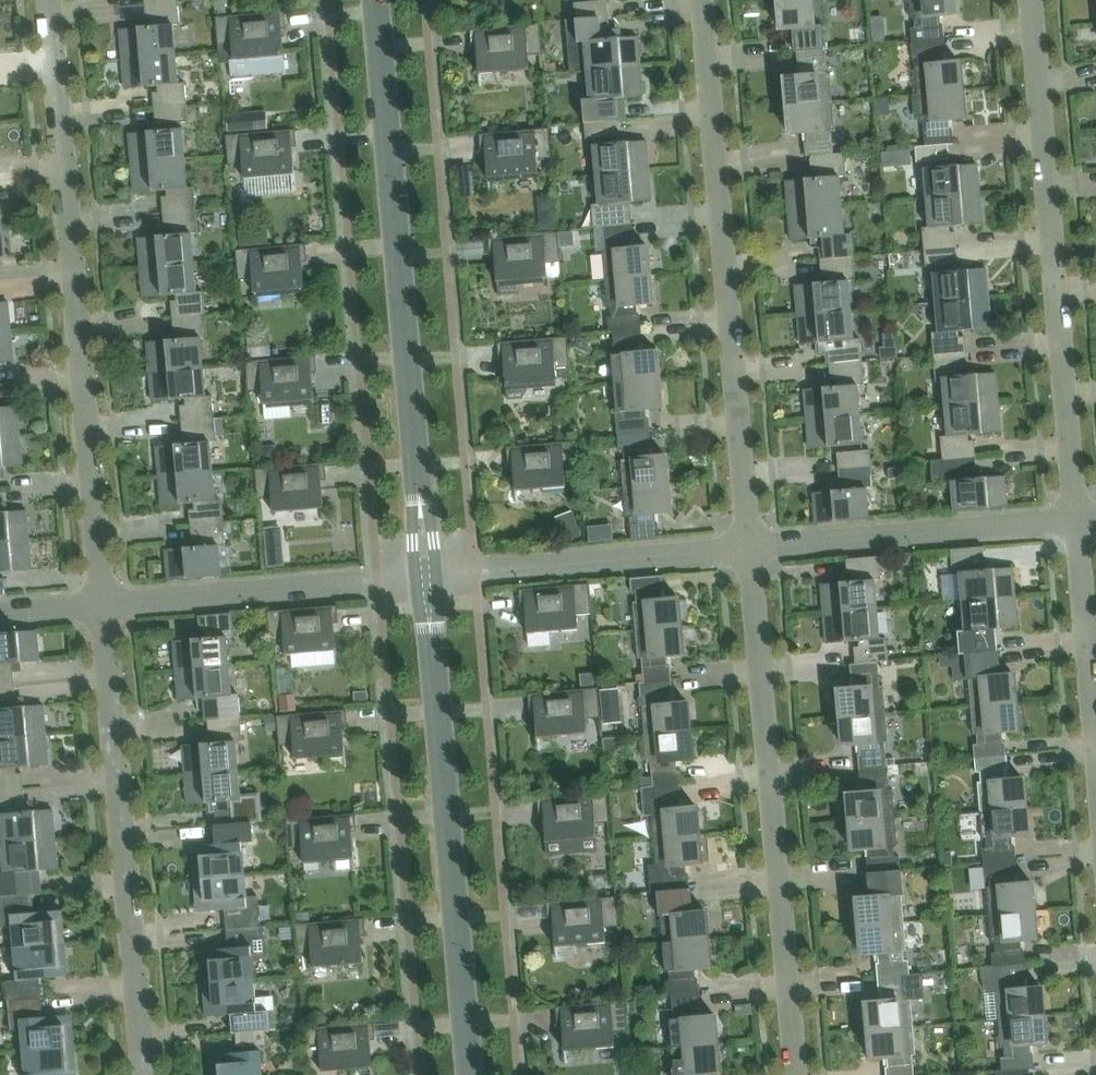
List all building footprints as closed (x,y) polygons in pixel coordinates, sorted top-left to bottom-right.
[(205,9),(204,0),(193,1),(193,10),(205,9)] [(607,0),(574,3),(576,19),(609,17),(607,0)] [(796,52),(824,49),(822,25),(826,25),(823,0),(787,0),(778,1),(780,29),(797,28),(798,38),(795,38),(796,52)] [(955,0),(909,0),(911,18),(914,18),(915,28),(901,29),(903,43),(912,42),(944,39),(943,25),(940,26),(940,16),(956,14),(955,0)] [(120,29),(123,59),(176,54),(173,25),(180,24),(178,2),(145,4),(147,20),(152,20),(153,26),(120,29)] [(285,11),(216,17),(218,47),(220,62),(231,61),(232,76),(284,72),(286,72),(282,29),(287,28),(285,11)] [(485,12),(469,13),(470,27),(486,25),(485,12)] [(587,71),(632,67),(631,53),(639,52),(638,36),(605,39),(605,33),(610,32),(609,17),(576,19),(568,20),(572,71),(587,70),(587,71)] [(477,47),(480,86),(482,86),(481,74),(529,70),(528,55),(543,54),(540,23),(470,30),(471,47),(477,47)] [(885,33),(871,34),(872,43),(886,42),(885,33)] [(917,56),(918,66),(915,66),(917,94),(963,90),(960,62),(944,64),(943,54),(945,53),(944,39),(912,42),(913,56),(917,56)] [(785,77),(787,105),(832,101),(830,73),(826,73),(824,49),(796,52),(798,66),(800,66),(801,75),(785,77)] [(158,92),(153,93),(156,125),(188,122),(185,83),(178,84),(176,54),(123,59),(125,89),(158,86),(158,92)] [(587,71),(590,100),(583,100),(585,123),(618,121),(617,109),(627,108),(626,97),(643,96),(641,80),(634,81),(632,67),(587,71)] [(948,144),(953,143),(952,130),(950,130),(949,120),(965,118),(963,90),(917,94),(920,122),(923,122),(925,146),(941,145),(948,144)] [(811,155),(833,153),(831,130),(835,129),(832,101),(787,105),(789,133),(806,132),(807,142),(804,142),(806,156),(811,155)] [(240,114),(227,115),(228,132),(255,130),(255,117),(240,118),(240,114)] [(618,121),(585,123),(586,139),(619,136),(618,121)] [(549,128),(479,134),(480,151),(486,151),(489,190),(491,190),(490,178),(539,174),(537,159),(552,158),(549,128)] [(132,163),(185,158),(182,129),(129,133),(132,163)] [(292,147),(297,147),(296,129),(226,135),(229,165),(243,164),(244,179),(293,174),(294,190),(296,190),(292,147)] [(647,140),(594,145),(596,175),(641,171),(640,157),(648,156),(647,140)] [(924,162),(950,160),(949,157),(948,144),(941,145),(925,146),(915,147),(917,163),(924,162)] [(844,152),(833,153),(811,155),(812,172),(818,171),(818,178),(786,181),(789,210),(841,206),(839,176),(846,176),(844,152)] [(893,166),(892,152),(881,152),(883,167),(893,166)] [(950,160),(924,162),(927,198),(980,194),(977,164),(959,165),(958,156),(949,157),(950,160)] [(162,197),(163,213),(196,210),(194,187),(187,188),(185,158),(132,163),(134,193),(167,190),(167,196),(162,197)] [(643,185),(641,171),(596,175),(599,204),(592,205),(594,228),(604,227),(627,225),(625,208),(620,209),(619,203),(652,200),(650,184),(643,185)] [(982,223),(980,194),(927,198),(929,227),(922,228),(924,251),(957,248),(956,232),(950,233),(950,226),(982,223)] [(819,244),(820,260),(853,257),(851,234),(844,235),(841,206),(789,210),(791,240),(824,237),(824,244),(819,244)] [(138,238),(141,267),(194,263),(191,234),(198,233),(196,210),(163,213),(165,229),(170,228),(171,235),(138,238)] [(554,211),(539,212),(541,232),(556,230),(554,211)] [(245,225),(246,241),(275,240),(274,224),(245,225)] [(603,251),(605,279),(650,275),(648,247),(632,248),(631,238),(633,238),(632,224),(627,225),(604,227),(606,251),(603,251)] [(561,262),(558,232),(488,238),(490,256),(495,255),(498,295),(500,294),(519,293),(518,281),(548,278),(562,277),(561,262)] [(574,233),(560,233),(560,248),(570,247),(574,243),(574,233)] [(307,261),(306,244),(236,250),(239,280),(253,279),(254,293),(303,289),(304,305),(306,305),(302,262),(307,261)] [(924,251),(926,267),(959,264),(957,248),(924,251)] [(795,285),(798,315),(851,310),(848,281),(855,280),(853,257),(820,260),(821,276),(827,276),(827,282),(795,285)] [(171,301),(173,317),(205,314),(203,291),(196,292),(194,263),(141,267),(144,297),(176,294),(177,301),(171,301)] [(933,273),(936,303),(989,298),(986,268),(933,273)] [(653,303),(650,275),(605,279),(608,308),(611,307),(612,317),(608,318),(609,332),(613,331),(641,329),(640,314),(637,315),(636,305),(653,303)] [(931,332),(933,355),(967,352),(965,336),(960,337),(959,330),(992,328),(989,298),(936,303),(938,332),(931,332)] [(11,331),(8,302),(0,302),(0,332),(11,331)] [(828,349),(829,364),(862,361),(860,339),(853,339),(851,310),(798,315),(800,344),(833,342),(833,348),(828,349)] [(147,342),(150,372),(203,367),(200,338),(207,337),(205,314),(173,317),(174,333),(179,333),(180,339),(147,342)] [(642,342),(641,329),(613,331),(615,355),(612,355),(614,383),(660,379),(657,351),(641,353),(640,343),(642,342)] [(14,361),(11,331),(0,332),(0,362),(14,361)] [(881,348),(881,359),(897,358),(896,333),(883,334),(884,347),(881,348)] [(567,336),(497,342),(499,360),(504,359),(508,399),(524,397),(531,390),(530,385),(557,383),(556,368),(570,367),(567,336)] [(270,340),(248,341),(249,358),(271,356),(270,340)] [(942,378),(945,407),(998,402),(996,372),(963,375),(962,369),(968,368),(967,352),(933,355),(935,378),(942,378)] [(314,416),(316,416),(312,373),(317,373),(316,355),(246,361),(248,391),(263,390),(264,405),(312,400),(314,416)] [(804,389),(807,419),(860,414),(857,385),(864,384),(862,361),(829,364),(831,380),(836,380),(837,386),(804,389)] [(180,406),(182,421),(214,419),(212,396),(206,396),(203,367),(150,372),(153,401),(185,399),(186,405),(180,406)] [(617,421),(618,435),(650,433),(649,419),(646,419),(646,409),(662,407),(660,379),(614,383),(617,411),(620,411),(621,421),(617,421)] [(941,437),(943,459),(975,456),(974,441),(969,441),(968,435),(1001,432),(998,402),(945,407),(948,436),(941,437)] [(20,436),(17,406),(0,407),(0,437),(20,436)] [(862,444),(860,414),(807,419),(810,449),(862,444)] [(215,420),(214,419),(182,421),(183,435),(178,435),(178,444),(157,446),(159,476),(212,471),(210,442),(216,441),(216,436),(224,435),(222,419),(215,420)] [(621,459),(623,487),(669,484),(666,455),(650,457),(649,447),(651,447),(650,433),(618,435),(619,449),(623,449),(624,459),(621,459)] [(1,476),(1,467),(23,465),(20,436),(0,437),(0,477),(1,476)] [(577,440),(506,447),(508,464),(513,464),(517,503),(519,503),(518,491),(566,487),(565,472),(579,471),(577,440)] [(276,447),(259,448),(260,465),(277,463),(276,447)] [(870,450),(837,453),(838,469),(871,466),(870,450)] [(977,472),(975,456),(943,459),(943,461),(932,462),(934,483),(951,481),(954,511),(1007,506),(1004,476),(972,479),(971,472),(977,472)] [(325,524),(321,481),(327,480),(325,463),(255,469),(258,499),(272,498),(273,512),(322,508),(323,524),(325,524)] [(832,491),(813,493),(816,523),(869,518),(867,488),(873,487),(871,466),(838,469),(840,481),(832,482),(832,491)] [(901,468),(889,468),(890,480),(902,480),(901,468)] [(189,510),(191,525),(224,522),(222,500),(215,500),(212,471),(159,476),(162,506),(194,503),(195,509),(189,510)] [(671,512),(669,484),(623,487),(626,516),(629,515),(631,539),(659,537),(658,523),(656,523),(655,513),(671,512)] [(29,540),(27,510),(0,512),(0,542),(29,540)] [(226,545),(224,522),(191,525),(192,541),(198,540),(198,547),(166,550),(168,580),(221,576),(219,546),(226,545)] [(580,526),(563,528),(564,541),(581,539),(580,526)] [(0,542),(0,572),(32,570),(29,540),(0,542)] [(283,545),(266,547),(268,567),(285,566),(283,545)] [(952,566),(985,563),(984,547),(950,549),(952,566)] [(821,584),(824,614),(877,609),(875,580),(882,579),(880,556),(846,559),(848,575),(853,575),(854,581),(821,584)] [(959,572),(962,601),(1015,597),(1013,567),(959,572)] [(633,602),(636,630),(681,626),(679,598),(662,600),(661,590),(664,589),(663,575),(630,578),(632,592),(636,592),(637,602),(633,602)] [(589,583),(519,589),(520,607),(526,606),(529,646),(531,645),(530,633),(579,629),(577,615),(592,613),(589,583)] [(1018,626),(1015,597),(962,601),(965,631),(958,631),(960,654),(993,651),(991,635),(986,635),(985,629),(1018,626)] [(337,605),(268,611),(270,641),(284,640),(285,655),(334,651),(335,666),(337,666),(334,623),(339,623),(337,605)] [(880,638),(877,609),(824,614),(826,643),(859,640),(860,646),(854,647),(856,664),(878,662),(889,661),(887,638),(880,638)] [(173,641),(176,670),(229,666),(227,637),(234,636),(232,613),(199,616),(200,632),(205,631),(206,638),(173,641)] [(684,654),(681,626),(636,630),(638,658),(642,658),(643,674),(644,682),(672,679),(671,666),(668,666),(667,656),(684,654)] [(15,685),(13,669),(8,669),(7,664),(40,661),(37,630),(0,633),(0,686),(15,685)] [(960,654),(943,655),(944,668),(953,667),(954,681),(969,680),(971,706),(1016,702),(1014,674),(1000,675),(998,651),(993,651),(960,654)] [(838,689),(841,718),(886,714),(883,685),(880,686),(878,662),(856,664),(850,664),(851,678),(854,678),(855,688),(838,689)] [(202,707),(207,707),(208,720),(241,717),(239,694),(232,695),(229,666),(176,670),(179,700),(201,698),(202,707)] [(581,676),(582,687),(595,685),(594,675),(581,676)] [(672,679),(644,682),(639,682),(641,697),(645,696),(646,706),(642,706),(645,734),(690,730),(688,702),(671,704),(670,694),(673,694),(672,679)] [(15,685),(0,686),(0,738),(46,734),(44,705),(11,707),(10,701),(16,701),(15,685)] [(528,693),(530,711),(535,710),(538,750),(540,750),(539,738),(588,733),(586,719),(601,718),(598,687),(528,693)] [(619,689),(601,691),(603,707),(621,705),(619,689)] [(368,691),(354,692),(355,702),(369,701),(368,691)] [(295,694),(280,695),(281,712),(296,710),(295,694)] [(1003,742),(1002,732),(1019,730),(1016,702),(971,706),(974,734),(977,734),(978,744),(973,744),(975,758),(1007,755),(1006,741),(1003,742)] [(348,727),(347,709),(277,716),(277,717),(278,731),(279,746),(294,745),(295,759),(343,755),(345,770),(347,770),(343,727),(348,727)] [(888,742),(886,714),(841,718),(843,746),(859,744),(860,754),(858,754),(859,768),(887,766),(885,742),(888,742)] [(183,745),(185,775),(238,770),(236,741),(243,740),(241,717),(208,720),(209,734),(204,734),(205,743),(183,745)] [(277,717),(266,718),(267,732),(278,731),(277,717)] [(693,759),(690,730),(645,734),(647,763),(651,762),(653,786),(681,784),(680,770),(677,770),(676,760),(693,759)] [(24,789),(22,773),(17,774),(16,767),(49,764),(46,734),(0,738),(0,791),(24,789)] [(978,782),(980,810),(1025,806),(1023,778),(1006,780),(1006,770),(1008,769),(1007,755),(975,758),(976,772),(980,772),(981,782),(978,782)] [(899,765),(889,766),(889,775),(900,774),(899,765)] [(847,794),(850,822),(895,818),(893,790),(889,790),(887,766),(859,768),(860,782),(863,782),(864,792),(847,794)] [(210,803),(211,812),(216,811),(217,825),(251,822),(261,821),(258,795),(241,797),(238,770),(185,775),(188,804),(210,803)] [(645,815),(652,814),(654,839),(699,835),(697,807),(680,808),(680,798),(682,798),(681,784),(653,786),(649,786),(643,787),(645,815)] [(24,789),(0,791),(0,818),(2,843),(55,839),(53,809),(31,811),(30,802),(25,802),(24,789)] [(607,792),(537,798),(539,815),(544,815),(547,854),(549,854),(548,842),(597,838),(596,823),(610,822),(607,792)] [(983,848),(984,862),(1016,860),(1015,846),(1012,846),(1011,836),(1028,834),(1025,806),(980,810),(983,838),(986,838),(987,848),(983,848)] [(357,831),(356,813),(286,820),(288,850),(303,849),(304,863),(352,859),(354,874),(356,874),(352,831),(357,831)] [(867,859),(868,873),(900,870),(901,870),(899,856),(895,856),(894,846),(897,846),(895,818),(850,822),(852,850),(869,848),(870,858),(867,859)] [(202,878),(245,875),(242,842),(253,841),(251,822),(217,825),(219,844),(203,845),(204,855),(200,856),(202,878)] [(702,863),(699,835),(654,839),(656,864),(650,865),(652,891),(658,891),(690,888),(689,874),(686,874),(685,864),(702,863)] [(55,839),(2,843),(5,873),(0,873),(0,896),(33,893),(31,877),(26,878),(25,871),(58,868),(55,839)] [(943,852),(944,865),(952,865),(951,852),(943,852)] [(987,886),(989,914),(1035,911),(1032,882),(1016,884),(1015,874),(1017,874),(1016,860),(984,862),(985,876),(989,876),(990,886),(987,886)] [(904,922),(900,870),(868,873),(870,897),(856,898),(859,926),(904,922)] [(599,874),(595,879),(595,884),(600,889),(606,889),(610,884),(609,878),(605,874),(599,874)] [(225,910),(226,929),(261,926),(258,896),(247,897),(245,875),(202,878),(204,901),(208,901),(209,911),(225,910)] [(616,884),(626,884),(626,876),(616,877),(616,884)] [(661,915),(663,943),(709,939),(706,911),(690,912),(689,902),(691,902),(690,888),(658,891),(659,905),(663,904),(664,914),(661,915)] [(51,921),(50,911),(34,912),(33,893),(0,896),(0,917),(1,926),(12,925),(14,947),(57,944),(55,921),(51,921)] [(616,896),(546,902),(548,920),(553,919),(557,958),(558,958),(557,946),(606,942),(605,928),(619,926),(616,896)] [(992,953),(993,967),(1025,964),(1024,950),(1021,950),(1021,940),(1037,939),(1035,911),(989,914),(992,943),(995,942),(996,952),(992,953)] [(313,967),(361,963),(362,979),(364,979),(361,936),(366,935),(365,918),(295,924),(297,954),(311,953),(313,967)] [(876,963),(877,977),(910,974),(909,960),(904,960),(903,950),(907,950),(904,922),(859,926),(861,954),(878,953),(879,963),(876,963)] [(228,948),(213,949),(213,959),(209,960),(211,983),(254,979),(252,959),(267,953),(265,935),(261,934),(261,926),(226,929),(228,948)] [(635,936),(624,936),(625,947),(636,946),(635,936)] [(711,967),(709,939),(663,943),(666,971),(669,971),(670,981),(666,981),(667,995),(671,995),(699,992),(698,978),(695,979),(694,969),(711,967)] [(59,967),(57,944),(14,947),(17,980),(6,981),(7,1001),(42,997),(40,978),(56,977),(55,967),(59,967)] [(996,991),(999,1019),(1044,1015),(1041,987),(1025,988),(1024,978),(1026,978),(1025,964),(993,967),(994,981),(999,981),(999,991),(996,991)] [(866,1002),(868,1030),(913,1026),(911,998),(908,998),(907,988),(911,988),(910,974),(877,977),(879,991),(881,991),(882,1001),(866,1002)] [(254,979),(211,983),(213,1006),(217,1005),(218,1015),(232,1014),(233,1033),(236,1033),(265,1031),(270,1030),(268,1011),(257,1012),(254,979)] [(670,1019),(672,1047),(718,1043),(715,1015),(699,1017),(698,1007),(700,1006),(699,992),(671,995),(673,1019),(670,1019)] [(21,1030),(23,1052),(66,1048),(64,1025),(60,1025),(59,1015),(44,1017),(42,997),(7,1001),(10,1031),(21,1030)] [(628,1031),(626,1000),(556,1006),(557,1024),(562,1023),(566,1063),(568,1063),(567,1050),(615,1046),(614,1032),(628,1031)] [(635,1002),(628,1002),(629,1012),(636,1012),(635,1002)] [(319,1011),(313,1011),(314,1025),(327,1024),(327,1017),(319,1011)] [(1046,1043),(1044,1015),(999,1019),(1001,1047),(1004,1047),(1005,1057),(1001,1057),(1002,1071),(996,1072),(997,1074),(1030,1074),(1029,1069),(1035,1068),(1033,1054),(1031,1055),(1030,1045),(1046,1043)] [(370,1067),(371,1074),(373,1074),(370,1040),(375,1040),(374,1022),(304,1028),(306,1058),(321,1057),(322,1071),(370,1067)] [(913,1055),(916,1054),(913,1026),(868,1030),(871,1058),(887,1057),(888,1067),(885,1067),(886,1074),(914,1074),(913,1055)] [(265,1031),(236,1033),(237,1048),(267,1045),(265,1031)] [(704,1073),(720,1071),(718,1043),(672,1047),(675,1074),(678,1074),(704,1074),(704,1073)] [(66,1048),(23,1052),(25,1074),(64,1074),(64,1071),(68,1071),(66,1048)] [(222,1054),(223,1064),(218,1064),(219,1074),(262,1074),(260,1050),(222,1054)]
